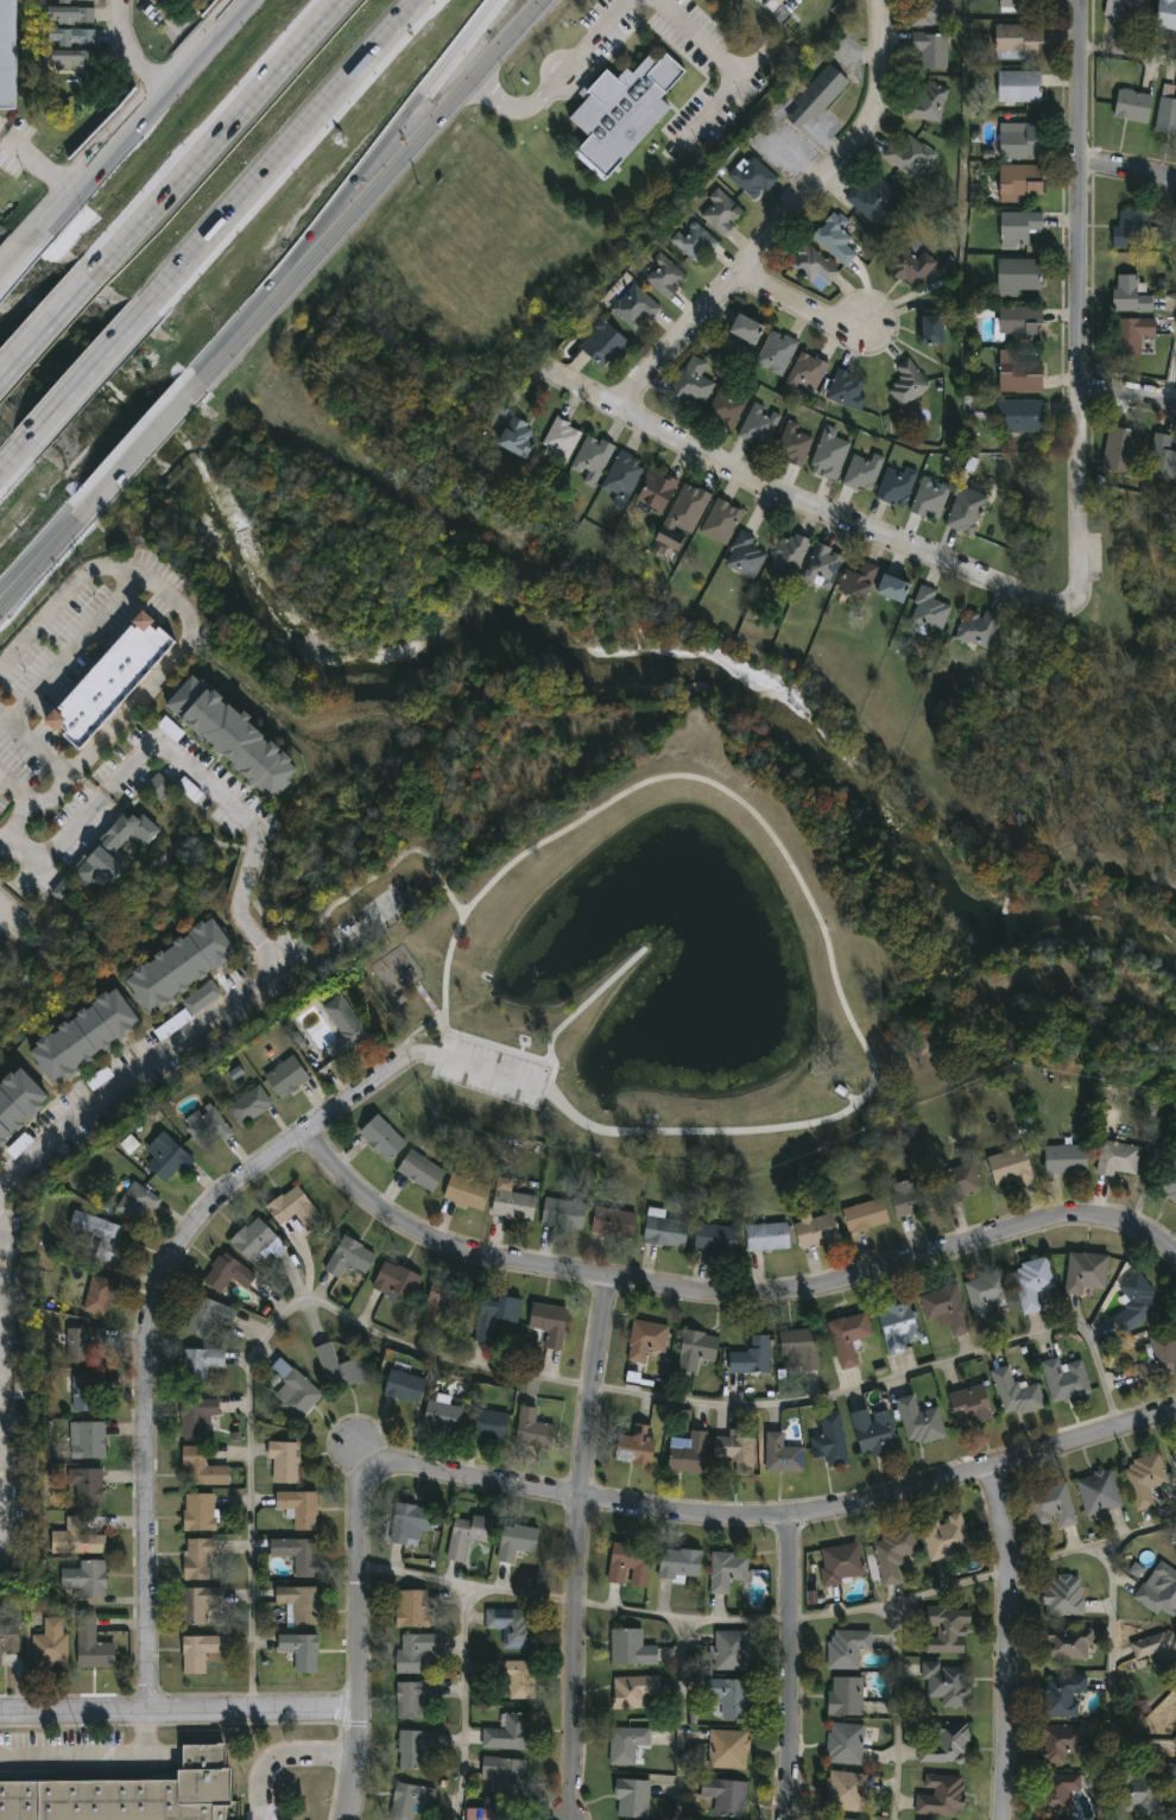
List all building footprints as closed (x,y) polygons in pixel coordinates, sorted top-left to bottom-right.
[(14,108),(0,108),(0,0),(14,0),(14,108)] [(921,7),(921,0),(949,0),(949,24),(911,24),(911,7),(921,7)] [(1000,9),(1043,8),(1043,0),(1000,0),(1000,9)] [(1106,15),(1107,0),(1142,0),(1142,6),(1123,5),(1123,17),(1106,15)] [(1155,30),(1157,0),(1175,0),(1175,32),(1155,30)] [(94,24),(94,8),(48,7),(48,20),(58,20),(58,24),(94,24)] [(1041,52),(995,52),(995,24),(1041,24),(1041,52)] [(96,30),(49,29),(49,41),(59,42),(59,45),(95,46),(96,30)] [(947,32),(947,68),(919,68),(919,51),(911,51),(911,32),(947,32)] [(59,68),(93,68),(92,50),(46,51),(46,63),(59,62),(59,68)] [(669,106),(605,179),(573,152),(588,134),(567,115),(607,69),(617,77),(626,67),(632,71),(647,53),(656,61),(665,51),(685,69),(659,99),(669,106)] [(783,113),(829,63),(848,81),(801,131),(783,113)] [(1039,70),(1039,100),(998,100),(998,70),(1039,70)] [(940,121),(905,114),(912,80),(947,87),(940,121)] [(1170,96),(1175,97),(1175,134),(1155,131),(1162,84),(1172,87),(1170,96)] [(1147,121),(1112,116),(1117,86),(1152,90),(1147,121)] [(999,157),(999,121),(1038,121),(1038,157),(999,157)] [(936,153),(916,179),(883,153),(903,128),(936,153)] [(729,176),(750,153),(776,177),(755,200),(729,176)] [(1042,198),(999,198),(999,164),(1042,164),(1042,198)] [(900,198),(874,225),(845,196),(855,184),(862,191),(878,176),(900,198)] [(723,235),(695,213),(717,188),(744,210),(723,235)] [(841,229),(849,238),(845,244),(855,254),(842,266),(811,234),(836,209),(848,222),(841,229)] [(1112,226),(1118,226),(1118,209),(1149,209),(1149,247),(1112,247),(1112,226)] [(1028,229),(1028,246),(1000,246),(1000,211),(1042,211),(1042,229),(1028,229)] [(678,229),(682,234),(695,221),(717,242),(697,265),(670,239),(678,229)] [(837,271),(818,291),(786,261),(804,241),(837,271)] [(897,273),(919,247),(937,263),(916,289),(897,273)] [(651,259),(660,251),(685,278),(663,298),(644,277),(657,266),(651,259)] [(1017,290),(1017,295),(997,295),(997,258),(1039,258),(1039,290),(1017,290)] [(1151,293),(1151,311),(1113,311),(1113,274),(1137,274),(1137,293),(1151,293)] [(609,308),(633,283),(659,308),(636,333),(609,308)] [(1039,307),(1039,339),(998,339),(998,307),(1039,307)] [(763,324),(753,345),(728,333),(738,312),(763,324)] [(943,343),(921,343),(921,315),(943,315),(943,343)] [(1120,355),(1120,317),(1155,317),(1155,335),(1140,335),(1140,355),(1120,355)] [(630,343),(603,369),(578,345),(603,318),(630,343)] [(753,361),(771,328),(798,342),(780,375),(753,361)] [(830,365),(816,397),(785,383),(799,350),(830,365)] [(685,405),(669,398),(688,353),(707,361),(701,374),(715,380),(703,406),(688,399),(685,405)] [(900,406),(887,387),(902,378),(893,367),(908,356),(929,386),(900,406)] [(999,391),(999,360),(1042,360),(1042,391),(999,391)] [(859,409),(826,398),(835,368),(868,379),(859,409)] [(733,390),(731,392),(746,403),(728,431),(703,416),(723,384),(733,390)] [(1042,399),(1042,431),(997,431),(997,399),(1042,399)] [(764,448),(738,435),(754,402),(780,415),(764,448)] [(524,456),(497,444),(508,415),(537,426),(524,456)] [(564,463),(538,450),(556,417),(582,431),(564,463)] [(799,466),(772,453),(788,419),(815,434),(799,466)] [(809,472),(822,424),(839,428),(835,437),(848,441),(837,480),(809,472)] [(1136,429),(1132,474),(1102,470),(1106,426),(1136,429)] [(1169,449),(1175,450),(1175,479),(1146,474),(1153,431),(1171,435),(1169,449)] [(614,447),(593,487),(582,481),(584,475),(569,467),(588,432),(614,447)] [(626,501),(600,487),(620,449),(646,462),(626,501)] [(868,459),(871,451),(884,456),(868,493),(841,482),(854,453),(868,459)] [(904,507),(875,498),(887,461),(916,470),(904,507)] [(662,513),(637,500),(653,468),(678,480),(662,513)] [(936,520),(909,508),(924,474),(951,486),(936,520)] [(691,536),(664,525),(682,481),(709,493),(691,536)] [(986,495),(973,533),(944,524),(959,486),(986,495)] [(742,510),(726,544),(700,531),(716,497),(742,510)] [(753,577),(723,563),(740,530),(770,544),(753,577)] [(768,570),(795,580),(811,540),(794,534),(791,542),(781,538),(768,570)] [(802,580),(816,542),(843,552),(829,590),(802,580)] [(877,564),(866,600),(837,592),(843,567),(856,570),(860,560),(877,564)] [(877,594),(884,574),(909,583),(902,603),(877,594)] [(941,632),(908,620),(921,584),(936,589),(932,599),(950,606),(941,632)] [(993,644),(959,643),(960,609),(994,611),(993,644)] [(176,640),(78,751),(44,721),(141,611),(176,640)] [(270,801),(164,708),(194,676),(298,767),(270,801)] [(158,802),(173,788),(159,773),(145,787),(158,802)] [(118,851),(129,860),(100,896),(71,872),(125,809),(135,819),(140,814),(158,829),(144,845),(132,834),(118,851)] [(50,893),(59,901),(74,885),(65,877),(50,893)] [(238,959),(147,1017),(122,978),(213,920),(238,959)] [(182,1000),(190,1015),(222,997),(214,982),(182,1000)] [(141,1031),(51,1087),(26,1048),(118,992),(141,1031)] [(324,1047),(341,1034),(321,1006),(339,993),(368,1034),(334,1060),(324,1047)] [(263,1075),(291,1054),(309,1078),(279,1099),(263,1075)] [(49,1101),(0,1146),(0,1087),(19,1069),(49,1101)] [(239,1126),(226,1106),(258,1083),(272,1105),(239,1126)] [(200,1148),(184,1126),(211,1106),(232,1133),(222,1140),(217,1135),(200,1148)] [(405,1143),(387,1161),(358,1131),(375,1113),(405,1143)] [(145,1163),(170,1138),(192,1159),(181,1173),(176,1168),(164,1181),(145,1163)] [(1134,1175),(1096,1170),(1099,1140),(1138,1144),(1134,1175)] [(1043,1144),(1085,1144),(1085,1171),(1043,1171),(1043,1144)] [(986,1156),(1023,1145),(1031,1175),(994,1186),(986,1156)] [(429,1192),(396,1168),(410,1148),(443,1171),(429,1192)] [(1166,1154),(1175,1154),(1175,1201),(1166,1201),(1166,1154)] [(979,1190),(946,1197),(940,1169),(973,1162),(979,1190)] [(450,1173),(489,1186),(481,1211),(442,1197),(450,1173)] [(934,1205),(897,1215),(889,1187),(925,1176),(934,1205)] [(532,1219),(491,1214),(495,1177),(508,1178),(507,1190),(535,1194),(532,1219)] [(133,1220),(114,1208),(131,1180),(160,1196),(153,1209),(143,1202),(133,1220)] [(295,1212),(279,1224),(265,1206),(295,1183),(322,1219),(308,1230),(295,1212)] [(583,1196),(583,1224),(542,1224),(542,1196),(583,1196)] [(889,1221),(848,1233),(841,1208),(880,1196),(889,1221)] [(631,1238),(590,1231),(595,1203),(636,1211),(631,1238)] [(113,1263),(93,1257),(99,1236),(68,1227),(72,1209),(124,1224),(113,1263)] [(801,1249),(794,1220),(832,1209),(840,1238),(801,1249)] [(278,1238),(252,1263),(229,1239),(255,1214),(278,1238)] [(643,1241),(645,1215),(687,1219),(684,1246),(643,1241)] [(736,1226),(734,1252),(693,1247),(695,1222),(736,1226)] [(746,1222),(788,1222),(788,1249),(746,1249),(746,1222)] [(375,1253),(363,1272),(347,1263),(337,1277),(322,1268),(343,1233),(375,1253)] [(245,1287),(230,1276),(220,1291),(201,1278),(221,1250),(254,1274),(245,1287)] [(1104,1289),(1082,1287),(1082,1295),(1063,1293),(1068,1250),(1107,1253),(1104,1289)] [(1054,1285),(1036,1290),(1041,1309),(1023,1314),(1010,1266),(1045,1256),(1054,1285)] [(371,1285),(384,1258),(421,1275),(407,1302),(371,1285)] [(963,1281),(1001,1270),(1011,1302),(991,1308),(994,1317),(975,1322),(963,1281)] [(1121,1334),(1111,1317),(1131,1304),(1117,1283),(1137,1270),(1162,1308),(1121,1334)] [(106,1315),(82,1310),(89,1274),(113,1278),(106,1315)] [(421,1316),(432,1278),(470,1289),(464,1308),(445,1302),(440,1322),(421,1316)] [(918,1294),(956,1283),(970,1331),(950,1336),(948,1325),(937,1327),(934,1317),(925,1320),(918,1294)] [(516,1321),(494,1317),(491,1341),(474,1339),(481,1293),(519,1298),(516,1321)] [(219,1322),(211,1339),(184,1327),(200,1294),(236,1310),(228,1327),(219,1322)] [(905,1350),(887,1354),(875,1309),(911,1300),(922,1339),(904,1344),(905,1350)] [(561,1348),(544,1347),(545,1333),(527,1331),(531,1302),(565,1307),(561,1348)] [(871,1335),(854,1340),(860,1365),(839,1370),(827,1321),(866,1312),(871,1335)] [(646,1350),(644,1360),(627,1358),(632,1319),(668,1323),(664,1352),(646,1350)] [(65,1327),(102,1327),(102,1361),(65,1361),(65,1327)] [(778,1329),(815,1328),(816,1370),(794,1371),(794,1358),(779,1358),(778,1329)] [(695,1372),(677,1370),(681,1329),(717,1333),(715,1360),(697,1358),(695,1372)] [(1174,1332),(1175,1342),(1175,1374),(1142,1382),(1138,1364),(1155,1359),(1150,1338),(1174,1332)] [(767,1334),(767,1373),(728,1373),(728,1351),(750,1351),(750,1334),(767,1334)] [(329,1340),(337,1363),(359,1354),(366,1376),(329,1390),(314,1346),(329,1340)] [(183,1385),(183,1347),(222,1347),(222,1365),(206,1365),(206,1385),(183,1385)] [(283,1380),(267,1367),(279,1355),(321,1394),(297,1420),(271,1395),(283,1380)] [(1089,1392),(1051,1402),(1041,1360),(1057,1355),(1060,1364),(1081,1358),(1089,1392)] [(14,1399),(26,1400),(27,1359),(15,1359),(14,1399)] [(1037,1383),(1043,1405),(1003,1416),(991,1370),(1009,1365),(1014,1389),(1037,1383)] [(382,1392),(391,1366),(424,1378),(416,1403),(382,1392)] [(99,1373),(99,1409),(71,1409),(71,1373),(99,1373)] [(957,1428),(947,1392),(982,1383),(993,1417),(957,1428)] [(938,1405),(944,1437),(906,1445),(897,1398),(913,1395),(917,1410),(938,1405)] [(179,1435),(179,1397),(216,1397),(216,1415),(202,1415),(202,1435),(179,1435)] [(456,1430),(422,1421),(428,1397),(462,1407),(456,1430)] [(514,1442),(519,1404),(537,1407),(535,1421),(552,1423),(549,1447),(514,1442)] [(505,1437),(470,1436),(472,1408),(506,1409),(505,1437)] [(851,1411),(867,1409),(867,1411),(887,1408),(894,1451),(858,1456),(851,1411)] [(840,1411),(846,1465),(826,1467),(824,1455),(811,1458),(808,1428),(820,1427),(818,1414),(840,1411)] [(105,1421),(105,1458),(69,1458),(69,1445),(76,1445),(76,1421),(105,1421)] [(631,1435),(633,1422),(655,1426),(650,1464),(614,1460),(618,1434),(631,1435)] [(707,1432),(702,1473),(668,1470),(670,1439),(688,1440),(689,1429),(707,1432)] [(764,1472),(764,1432),(785,1432),(785,1442),(798,1442),(798,1472),(764,1472)] [(734,1474),(734,1459),(714,1459),(714,1436),(755,1436),(755,1474),(734,1474)] [(271,1481),(271,1459),(266,1459),(266,1440),(297,1440),(297,1481),(271,1481)] [(182,1445),(204,1443),(204,1465),(228,1465),(228,1483),(182,1484),(182,1445)] [(1153,1505),(1136,1510),(1121,1464),(1158,1452),(1168,1483),(1149,1489),(1153,1505)] [(72,1467),(101,1467),(101,1506),(72,1506),(72,1467)] [(1086,1516),(1075,1478),(1111,1468),(1121,1506),(1086,1516)] [(1055,1518),(1035,1524),(1025,1491),(1064,1481),(1075,1522),(1057,1527),(1055,1518)] [(315,1529),(293,1529),(293,1509),(274,1509),(274,1490),(315,1490),(315,1529)] [(183,1492),(213,1492),(213,1530),(183,1530),(183,1492)] [(430,1529),(421,1528),(418,1544),(388,1541),(394,1500),(432,1506),(430,1529)] [(444,1557),(454,1512),(491,1519),(486,1541),(467,1537),(462,1561),(444,1557)] [(919,1522),(960,1512),(969,1549),(928,1559),(919,1522)] [(50,1530),(65,1530),(64,1515),(78,1515),(78,1535),(103,1534),(105,1550),(50,1553),(50,1530)] [(497,1560),(501,1522),(538,1527),(535,1552),(514,1549),(512,1562),(497,1560)] [(917,1552),(896,1556),(900,1580),(883,1585),(872,1536),(912,1528),(917,1552)] [(183,1579),(183,1537),(211,1537),(211,1579),(183,1579)] [(317,1537),(317,1576),(292,1576),(292,1555),(268,1555),(268,1537),(317,1537)] [(645,1586),(626,1585),(626,1582),(607,1581),(611,1541),(649,1544),(645,1586)] [(817,1547),(859,1542),(864,1578),(822,1584),(817,1547)] [(700,1548),(698,1576),(658,1576),(658,1548),(700,1548)] [(728,1592),(709,1592),(710,1552),(748,1553),(748,1579),(728,1579),(728,1592)] [(16,1579),(15,1557),(0,1557),(0,1580),(16,1579)] [(78,1567),(78,1559),(105,1559),(105,1594),(59,1594),(59,1567),(78,1567)] [(1157,1615),(1161,1610),(1173,1619),(1175,1615),(1175,1572),(1159,1560),(1133,1599),(1157,1615)] [(1082,1613),(1043,1614),(1043,1574),(1082,1574),(1082,1613)] [(274,1585),(317,1585),(317,1622),(287,1622),(287,1603),(274,1603),(274,1585)] [(181,1586),(220,1586),(220,1603),(203,1603),(203,1624),(181,1624),(181,1586)] [(428,1588),(428,1625),(397,1625),(397,1588),(428,1588)] [(925,1625),(925,1606),(967,1607),(966,1651),(927,1650),(927,1636),(935,1636),(936,1625),(925,1625)] [(502,1647),(502,1628),(485,1628),(485,1609),(533,1609),(533,1647),(502,1647)] [(114,1667),(75,1667),(75,1614),(95,1614),(95,1642),(114,1642),(114,1667)] [(31,1635),(43,1633),(43,1617),(65,1616),(65,1661),(31,1661),(31,1635)] [(17,1649),(0,1650),(0,1619),(17,1619),(17,1649)] [(609,1663),(609,1626),(641,1626),(641,1644),(656,1644),(656,1663),(609,1663)] [(1128,1641),(1175,1628),(1175,1670),(1157,1675),(1151,1654),(1133,1658),(1128,1641)] [(748,1668),(714,1668),(714,1629),(748,1629),(748,1668)] [(870,1629),(870,1648),(858,1648),(858,1668),(827,1667),(827,1629),(870,1629)] [(1089,1657),(1041,1657),(1041,1629),(1089,1629),(1089,1657)] [(442,1632),(442,1661),(430,1661),(430,1672),(398,1672),(398,1632),(442,1632)] [(293,1670),(293,1650),(277,1650),(277,1633),(316,1633),(316,1670),(293,1670)] [(182,1672),(182,1635),(222,1635),(222,1652),(203,1652),(203,1672),(182,1672)] [(533,1658),(533,1698),(508,1698),(508,1677),(495,1677),(495,1658),(533,1658)] [(941,1696),(925,1696),(925,1677),(922,1677),(921,1663),(967,1662),(968,1706),(941,1706),(941,1696)] [(1085,1674),(1085,1692),(1074,1691),(1074,1715),(1041,1714),(1041,1673),(1085,1674)] [(613,1707),(613,1674),(658,1674),(658,1694),(646,1694),(646,1707),(613,1707)] [(828,1714),(828,1675),(861,1675),(861,1714),(828,1714)] [(748,1718),(719,1718),(719,1698),(710,1698),(710,1677),(748,1677),(748,1718)] [(396,1680),(440,1680),(440,1700),(421,1700),(421,1718),(397,1718),(396,1680)] [(530,1712),(529,1749),(481,1748),(482,1725),(504,1726),(504,1711),(530,1712)] [(967,1762),(917,1762),(917,1744),(932,1744),(932,1720),(966,1720),(967,1762)] [(861,1723),(861,1762),(827,1762),(827,1721),(861,1723)] [(1083,1725),(1083,1759),(1039,1761),(1038,1725),(1083,1725)] [(645,1726),(645,1764),(609,1764),(609,1726),(645,1726)] [(746,1729),(746,1768),(708,1768),(708,1729),(746,1729)] [(398,1767),(398,1730),(434,1730),(434,1751),(422,1751),(422,1767),(398,1767)] [(229,1768),(229,1819),(0,1819),(0,1782),(181,1782),(181,1745),(225,1745),(225,1768),(229,1768)] [(524,1758),(524,1799),(497,1797),(497,1776),(481,1776),(481,1757),(524,1758)] [(1168,1763),(1175,1763),(1175,1812),(1168,1812),(1168,1763)] [(861,1812),(823,1807),(828,1769),(866,1774),(861,1812)] [(915,1813),(916,1794),(923,1794),(923,1772),(962,1774),(962,1814),(915,1813)] [(1073,1790),(1073,1816),(1041,1816),(1041,1772),(1080,1774),(1079,1790),(1073,1790)] [(1118,1774),(1156,1772),(1157,1810),(1118,1812),(1118,1774)] [(700,1796),(701,1776),(748,1781),(745,1818),(712,1814),(714,1797),(700,1796)] [(649,1778),(649,1818),(614,1816),(615,1778),(649,1778)] [(412,1808),(411,1819),(388,1819),(393,1782),(434,1787),(431,1809),(412,1808)] [(493,1808),(493,1819),(464,1819),(464,1808),(493,1808)]
